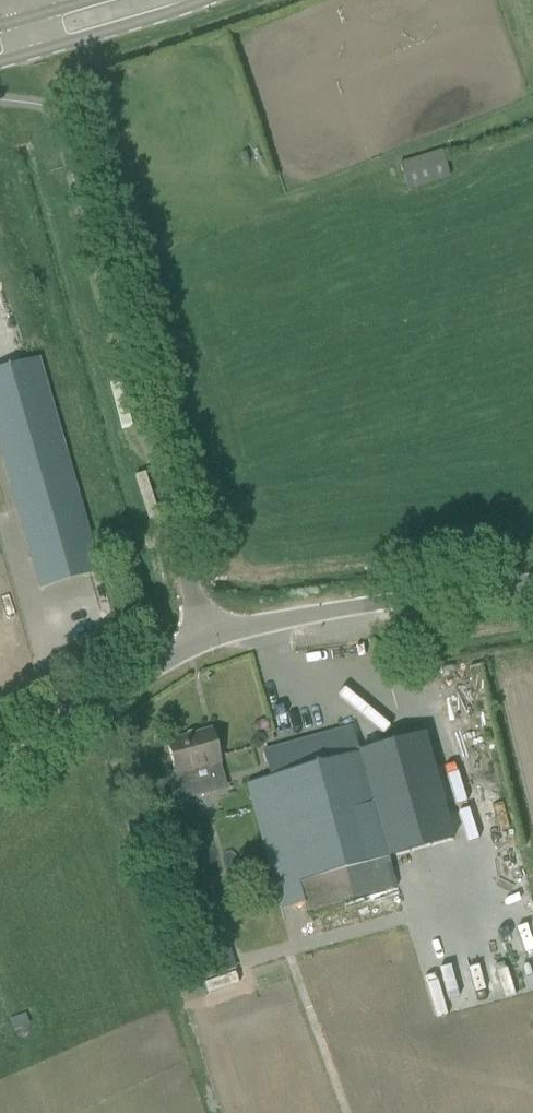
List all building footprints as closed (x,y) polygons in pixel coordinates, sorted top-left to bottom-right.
[(401,163),(410,191),(453,177),(445,150),(401,163)] [(0,370),(0,453),(39,590),(101,573),(40,358),(0,370)] [(275,794),(251,800),(257,821),(269,864),(293,858),(304,901),(305,902),(308,913),(342,903),(397,888),(397,887),(389,858),(360,752),(359,748),(353,727),(263,751),(275,794)] [(221,763),(212,729),(166,742),(174,772),(166,774),(172,794),(195,788),(197,795),(214,791),(208,767),(221,763)] [(424,735),(360,752),(389,858),(453,841),(424,735)] [(194,936),(208,980),(235,971),(221,927),(194,936)] [(10,1021),(14,1030),(29,1025),(25,1015),(10,1021)]
